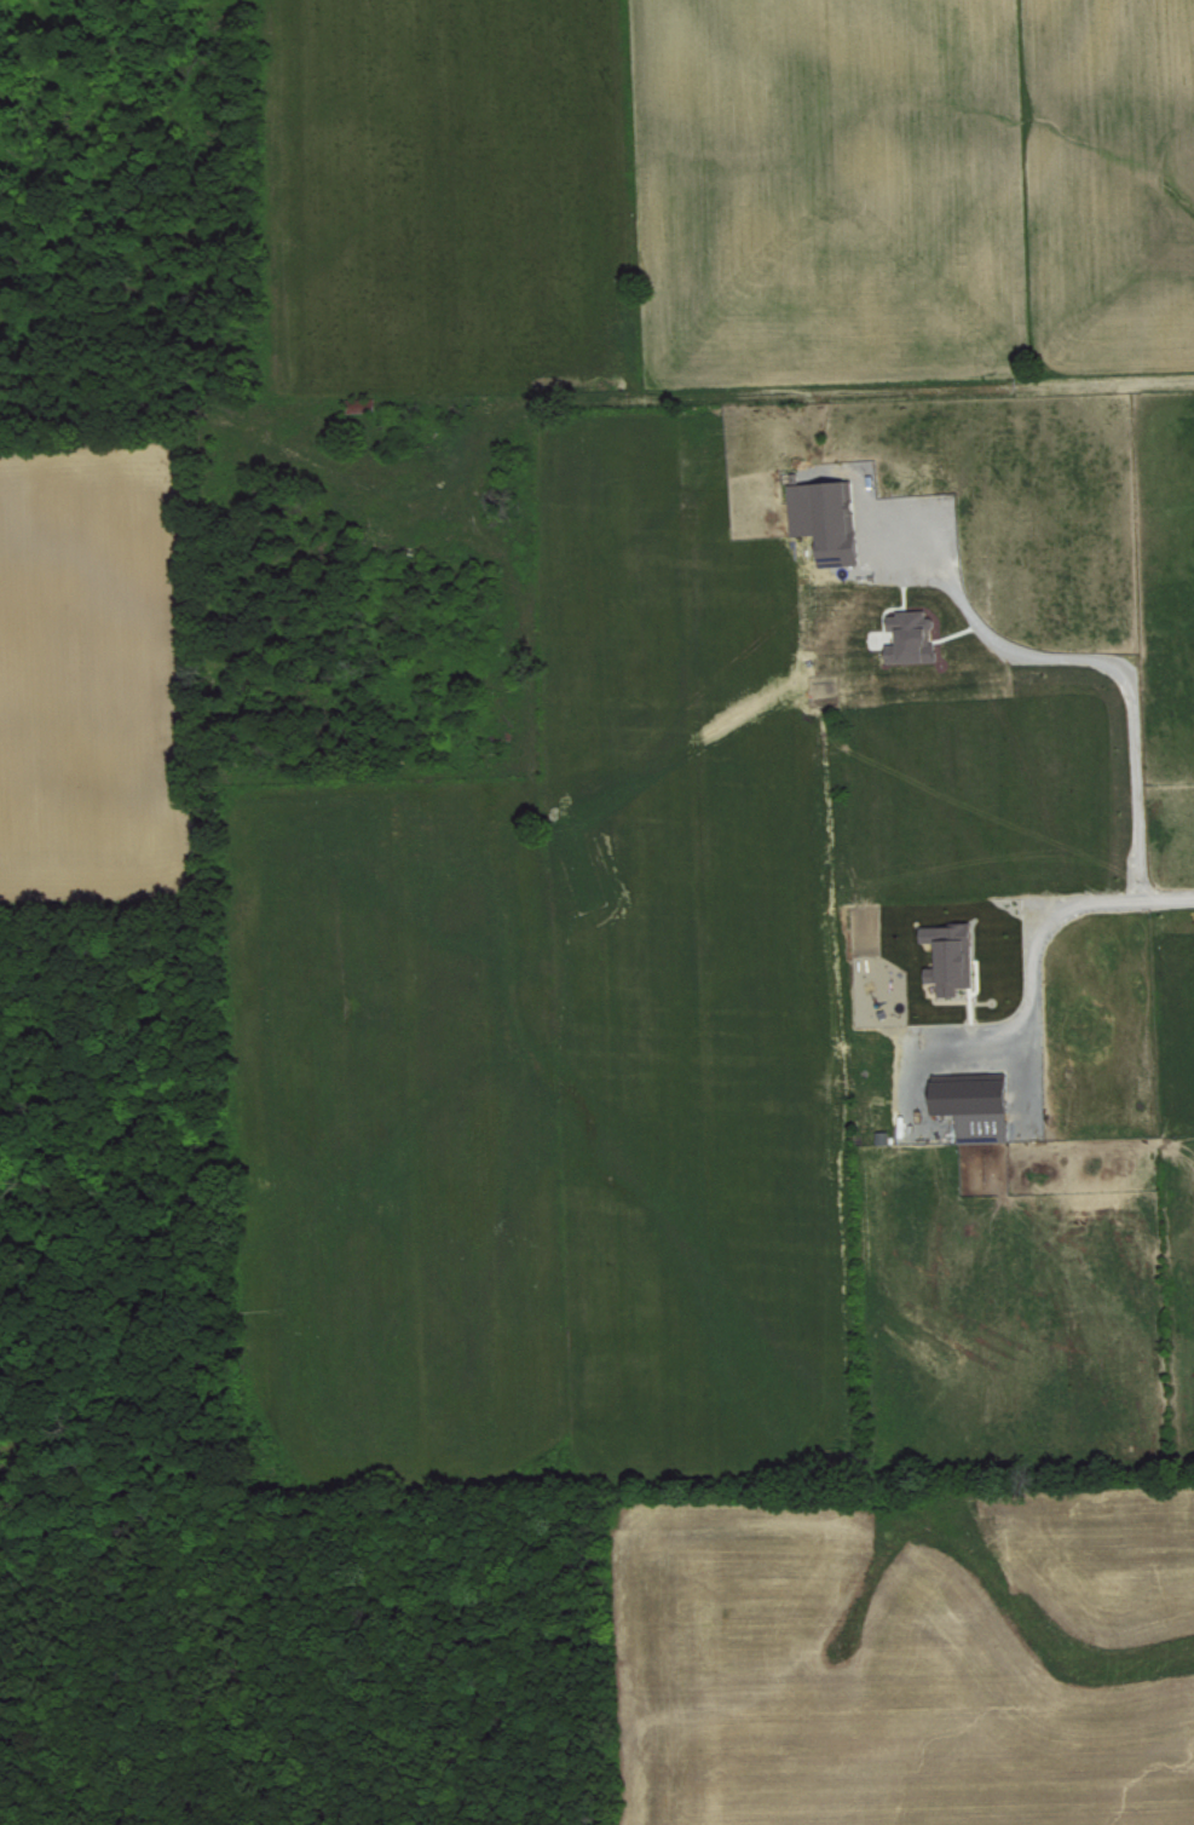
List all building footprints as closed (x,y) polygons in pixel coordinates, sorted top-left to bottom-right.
[(791,484),(793,535),(821,534),(822,565),(860,563),(856,481),(791,484)] [(890,644),(890,662),(935,661),(934,611),(890,612),(891,630),(901,630),(901,644),(890,644)] [(941,942),(942,967),(928,967),(928,982),(941,982),(941,996),(960,996),(960,987),(976,987),(974,921),(945,922),(945,926),(924,927),(924,942),(941,942)] [(936,1115),(960,1114),(961,1136),(1012,1135),(1012,1080),(976,1080),(976,1077),(936,1077),(936,1115)]
